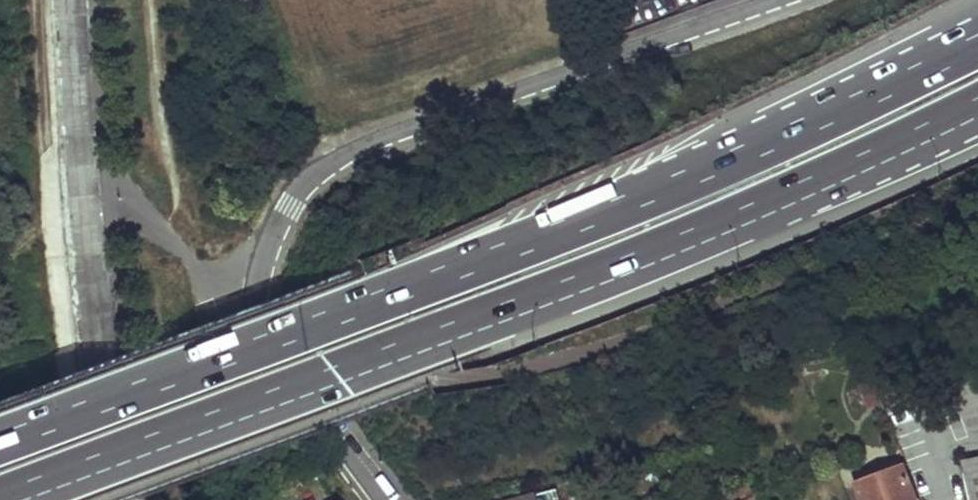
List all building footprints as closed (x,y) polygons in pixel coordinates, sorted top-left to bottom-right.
[(961,462),(964,477),(977,475),(977,459),(961,462)] [(854,486),(860,499),(913,499),(901,467),(854,486)] [(964,477),(969,499),(977,499),(977,475),(964,477)] [(752,479),(740,483),(746,499),(757,493),(752,479)] [(535,496),(536,499),(560,499),(557,491),(535,496)]
